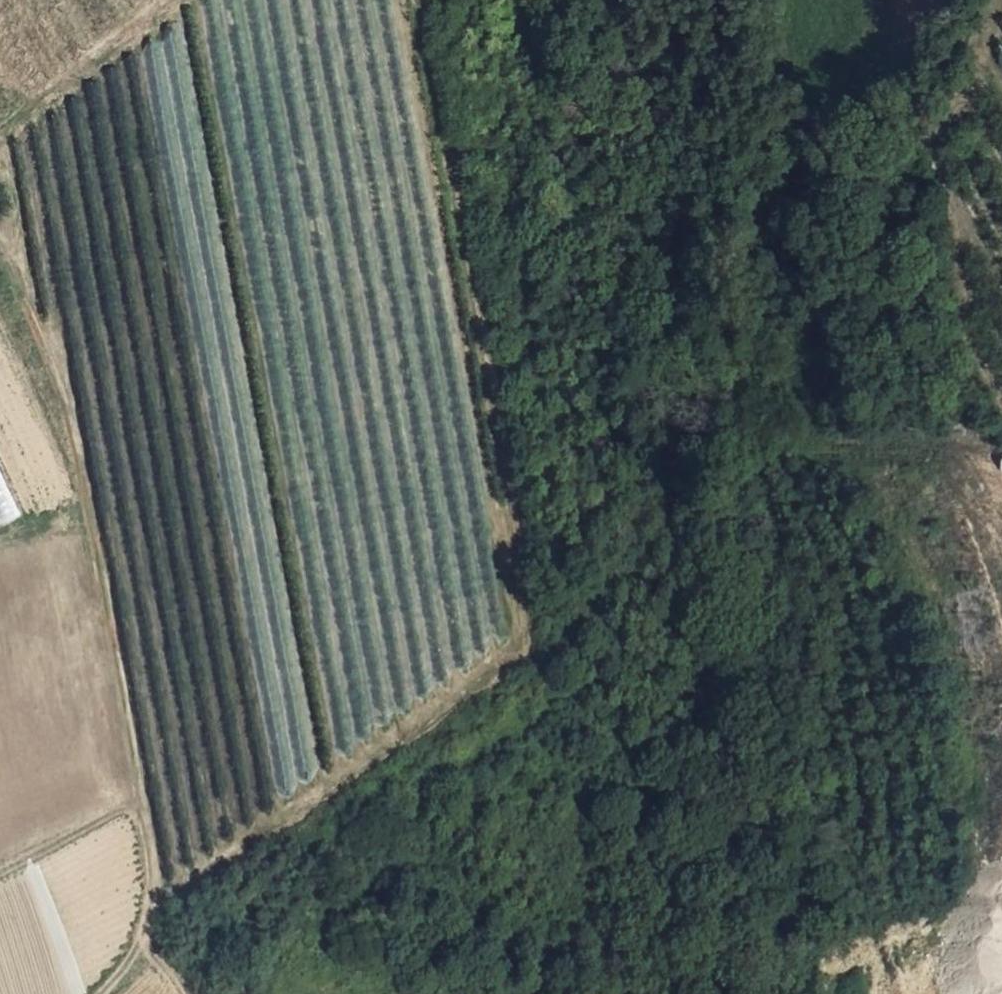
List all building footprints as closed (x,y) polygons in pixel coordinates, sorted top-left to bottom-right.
[(22,514),(0,467),(0,525),(22,514)]
